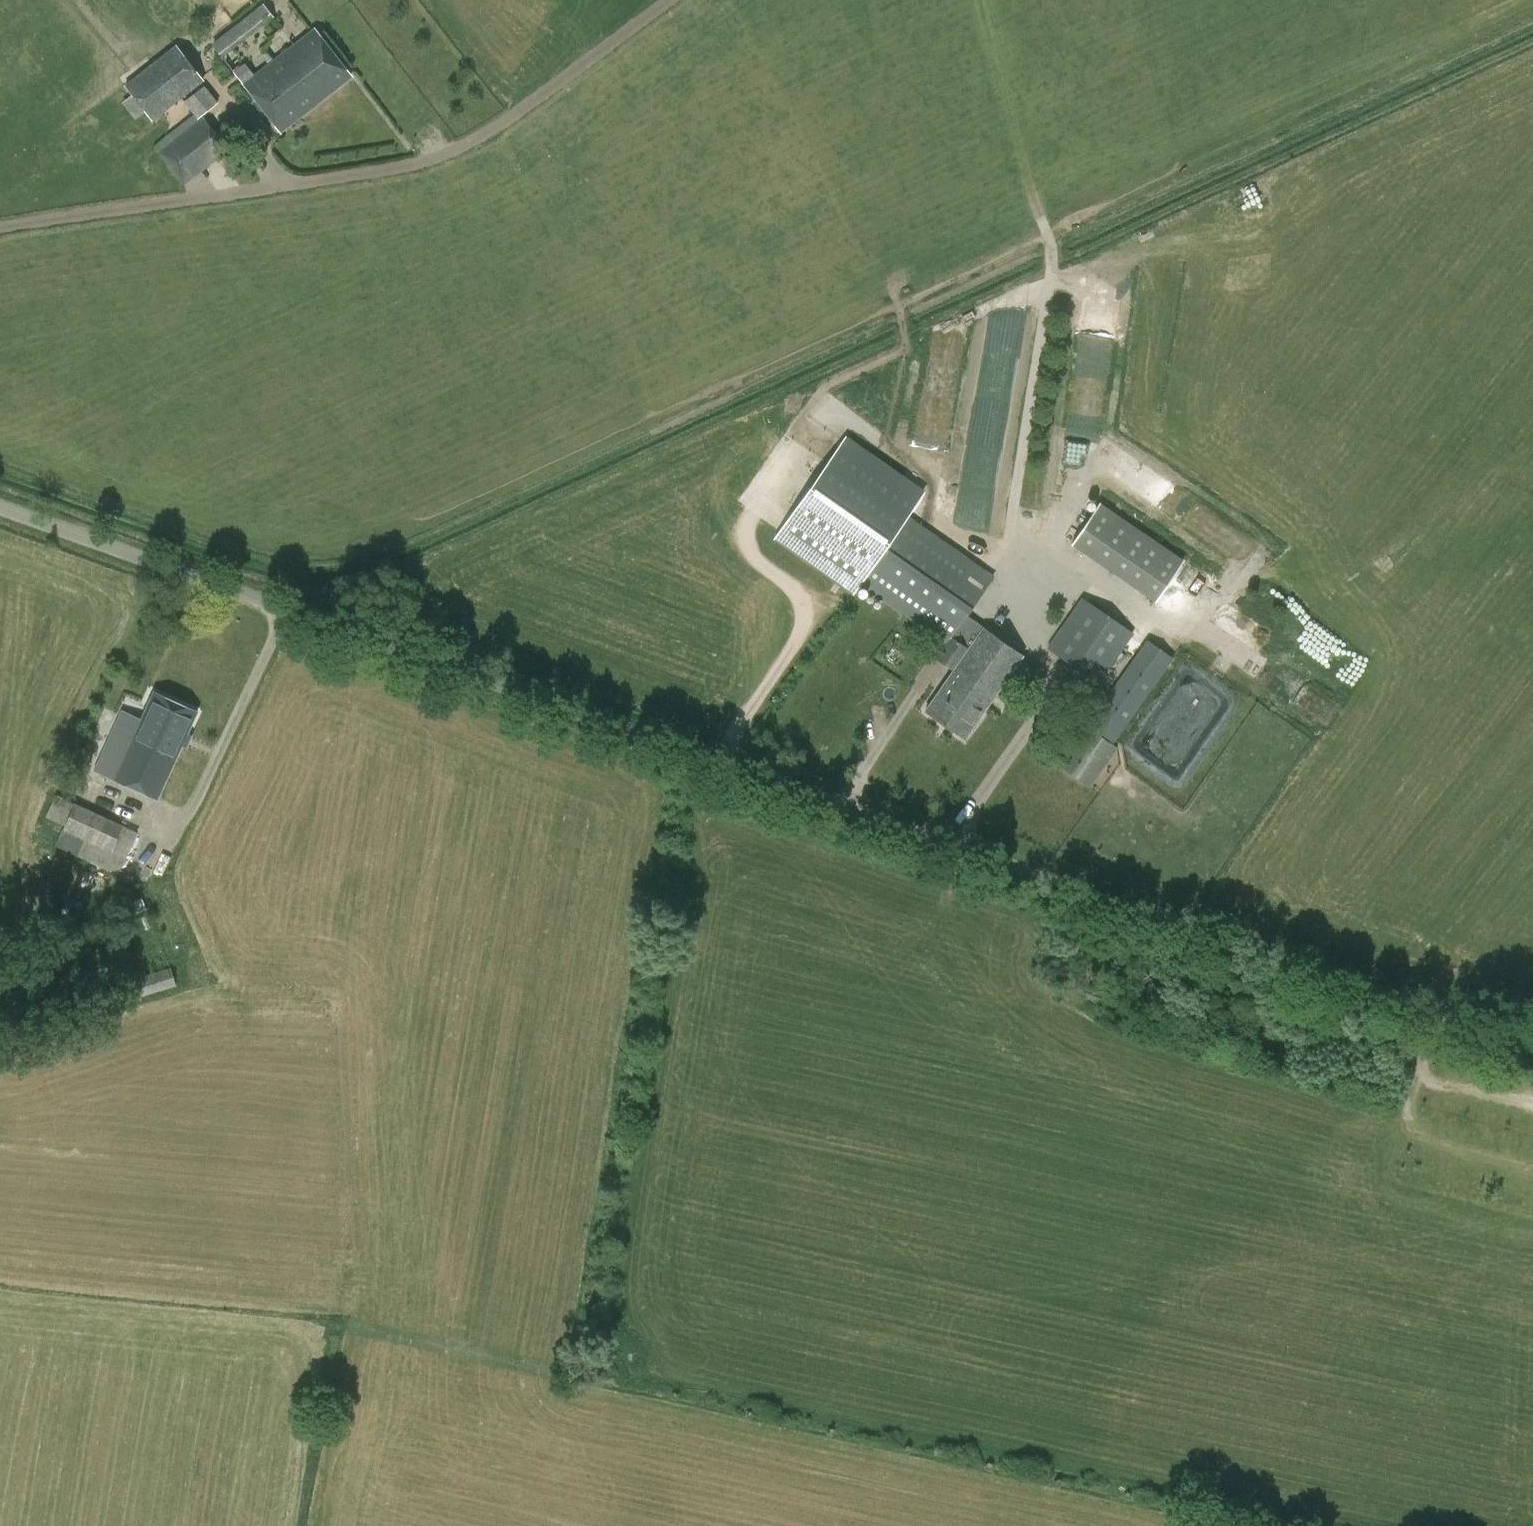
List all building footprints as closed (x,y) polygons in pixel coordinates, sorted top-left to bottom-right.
[(315,29),(295,44),(264,6),(213,45),(243,84),(280,132),(352,77),(315,29)] [(152,122),(205,81),(175,44),(124,85),(152,122)] [(194,114),(155,145),(184,186),(238,143),(231,133),(222,140),(210,125),(228,111),(206,85),(183,103),(194,114)] [(1101,502),(1073,544),(1159,600),(1186,557),(1101,502)] [(857,582),(885,602),(946,646),(994,577),(905,514),(857,582)] [(1082,597),(1046,649),(1098,685),(1134,633),(1082,597)] [(945,724),(1003,642),(983,628),(925,711),(945,724)] [(1173,658),(1147,640),(1058,766),(1088,788),(1117,748),(1112,745),(1173,658)] [(1023,655),(1003,642),(945,724),(965,738),(1011,673),(1025,683),(1037,667),(1023,655)] [(153,691),(141,718),(122,710),(94,770),(157,799),(198,712),(153,691)] [(118,875),(138,832),(55,795),(45,817),(64,826),(55,846),(118,875)] [(135,998),(176,985),(170,968),(130,980),(135,998)]
